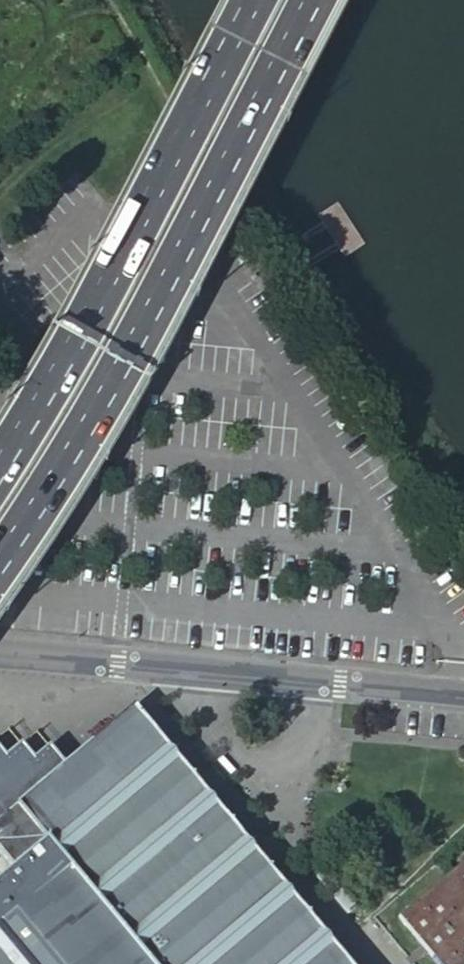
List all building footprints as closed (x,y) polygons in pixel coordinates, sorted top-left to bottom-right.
[(136,707),(67,763),(53,746),(38,761),(22,744),(9,756),(0,764),(0,848),(15,866),(0,878),(0,903),(52,963),(356,963),(136,707)] [(9,756),(0,746),(0,764),(9,756)] [(421,902),(400,921),(436,963),(463,963),(463,866),(421,902)] [(0,903),(0,963),(52,963),(0,903)]
